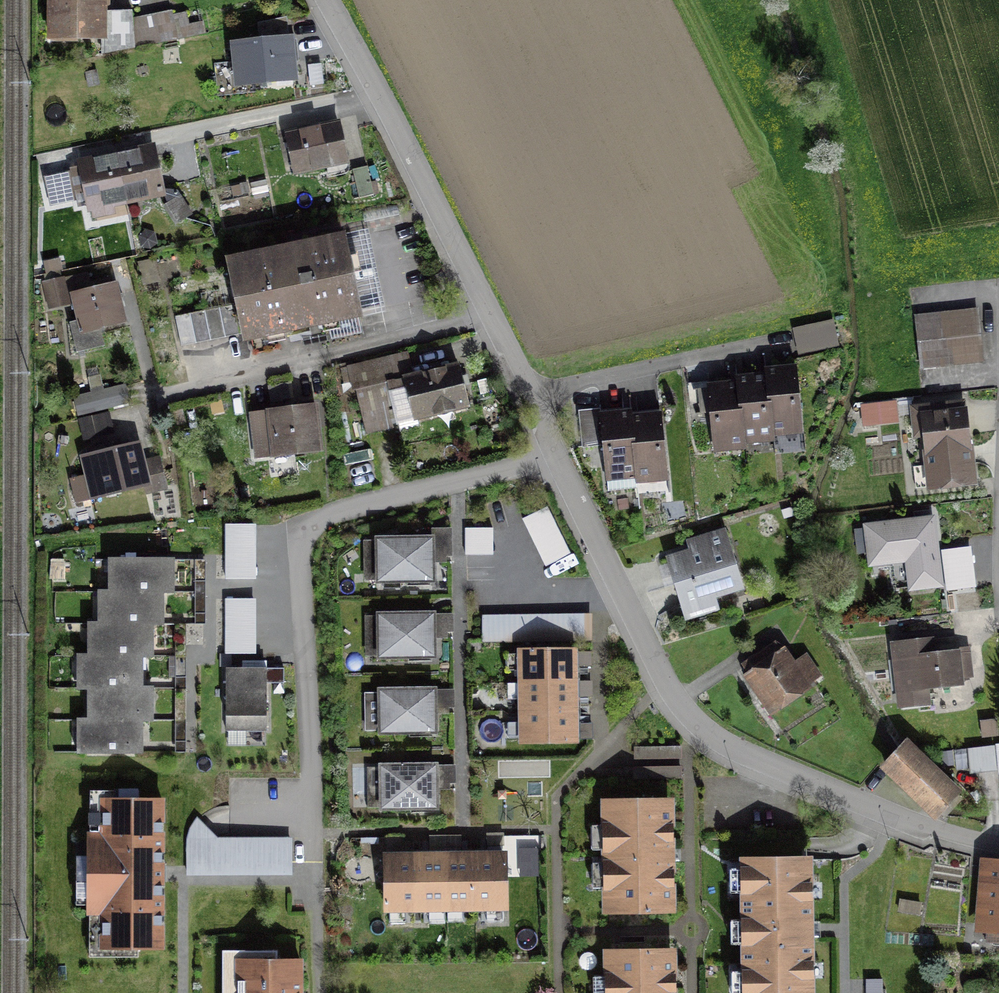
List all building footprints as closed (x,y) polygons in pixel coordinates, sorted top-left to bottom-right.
[(55,49),(115,49),(115,0),(55,0),(55,49)] [(210,7),(163,17),(169,45),(216,35),(210,7)] [(294,39),(231,45),(236,90),(299,84),(294,39)] [(349,130),(293,140),(300,179),(355,169),(349,130)] [(118,159),(127,205),(171,196),(162,150),(118,159)] [(127,205),(118,159),(84,165),(93,211),(127,205)] [(70,174),(47,180),(53,204),(76,198),(70,174)] [(367,234),(230,262),(246,339),(383,311),(367,234)] [(68,282),(47,286),(53,316),(74,311),(68,282)] [(124,289),(77,300),(86,340),(133,330),(124,289)] [(233,305),(178,316),(184,346),(240,334),(233,305)] [(984,317),(918,322),(923,374),(988,368),(984,317)] [(840,328),(797,336),(802,362),(844,354),(840,328)] [(403,355),(354,367),(370,435),(392,430),(388,415),(411,409),(414,423),(472,409),(461,365),(408,377),(403,355)] [(745,439),(774,437),(773,430),(803,428),(799,372),(781,373),(763,375),(764,383),(752,384),(732,385),(732,393),(723,394),(711,395),(715,446),(745,443),(745,439)] [(125,386),(73,397),(77,417),(129,405),(125,386)] [(893,404),(864,408),(867,425),(896,421),(893,404)] [(315,406),(250,413),(255,458),(320,451),(315,406)] [(975,408),(927,413),(936,497),(984,492),(975,408)] [(647,424),(633,425),(632,415),(618,416),(599,418),(606,490),(638,488),(637,475),(667,472),(663,422),(647,424)] [(113,418),(83,425),(90,451),(120,444),(113,418)] [(149,450),(85,464),(96,511),(159,498),(149,450)] [(552,513),(527,525),(550,573),(575,561),(552,513)] [(254,524),(226,525),(227,576),(255,575),(254,524)] [(941,524),(869,532),(873,576),(897,573),(900,600),(982,591),(977,551),(945,554),(941,524)] [(724,529),(663,548),(685,616),(746,596),(724,529)] [(495,532),(466,531),(466,560),(494,561),(495,532)] [(430,539),(381,539),(382,578),(430,577),(430,539)] [(152,644),(152,627),(164,627),(164,613),(164,597),(174,597),(174,582),(174,561),(111,560),(111,593),(102,593),(102,625),(91,624),(90,655),(80,655),(80,688),(90,688),(90,719),(81,719),(81,752),(142,752),(142,736),(142,720),(152,720),(152,709),(152,689),(142,689),(142,677),(142,657),(152,657),(152,644)] [(256,601),(227,601),(227,654),(256,654),(256,601)] [(590,612),(483,613),(484,641),(591,640),(590,612)] [(432,613),(378,613),(378,654),(432,654),(432,613)] [(784,636),(742,662),(773,711),(815,684),(784,636)] [(939,643),(895,647),(901,712),(935,709),(934,693),(976,689),(973,651),(940,654),(939,643)] [(524,652),(525,741),(573,740),(573,728),(573,696),(573,668),(573,652),(524,652)] [(276,666),(227,667),(229,721),(278,720),(276,666)] [(434,688),(377,689),(378,733),(435,732),(434,688)] [(915,746),(892,770),(944,820),(967,796),(915,746)] [(994,748),(969,750),(972,774),(997,771),(994,748)] [(436,766),(384,766),(384,807),(436,807),(436,766)] [(174,801),(111,801),(111,831),(97,831),(95,920),(108,920),(108,951),(173,951),(174,801)] [(680,805),(614,806),(615,915),(682,914),(680,805)] [(223,844),(201,823),(192,836),(190,859),(188,873),(292,873),(292,843),(223,844)] [(490,858),(461,858),(433,859),(404,859),(386,859),(387,906),(507,905),(506,858),(490,858)] [(755,861),(756,962),(748,962),(748,992),(809,992),(808,860),(755,861)] [(975,933),(998,935),(998,872),(981,870),(975,933)] [(614,956),(615,992),(684,992),(683,955),(614,956)] [(236,960),(236,992),(299,992),(299,960),(236,960)] [(866,978),(866,992),(883,992),(883,978),(866,978)]
